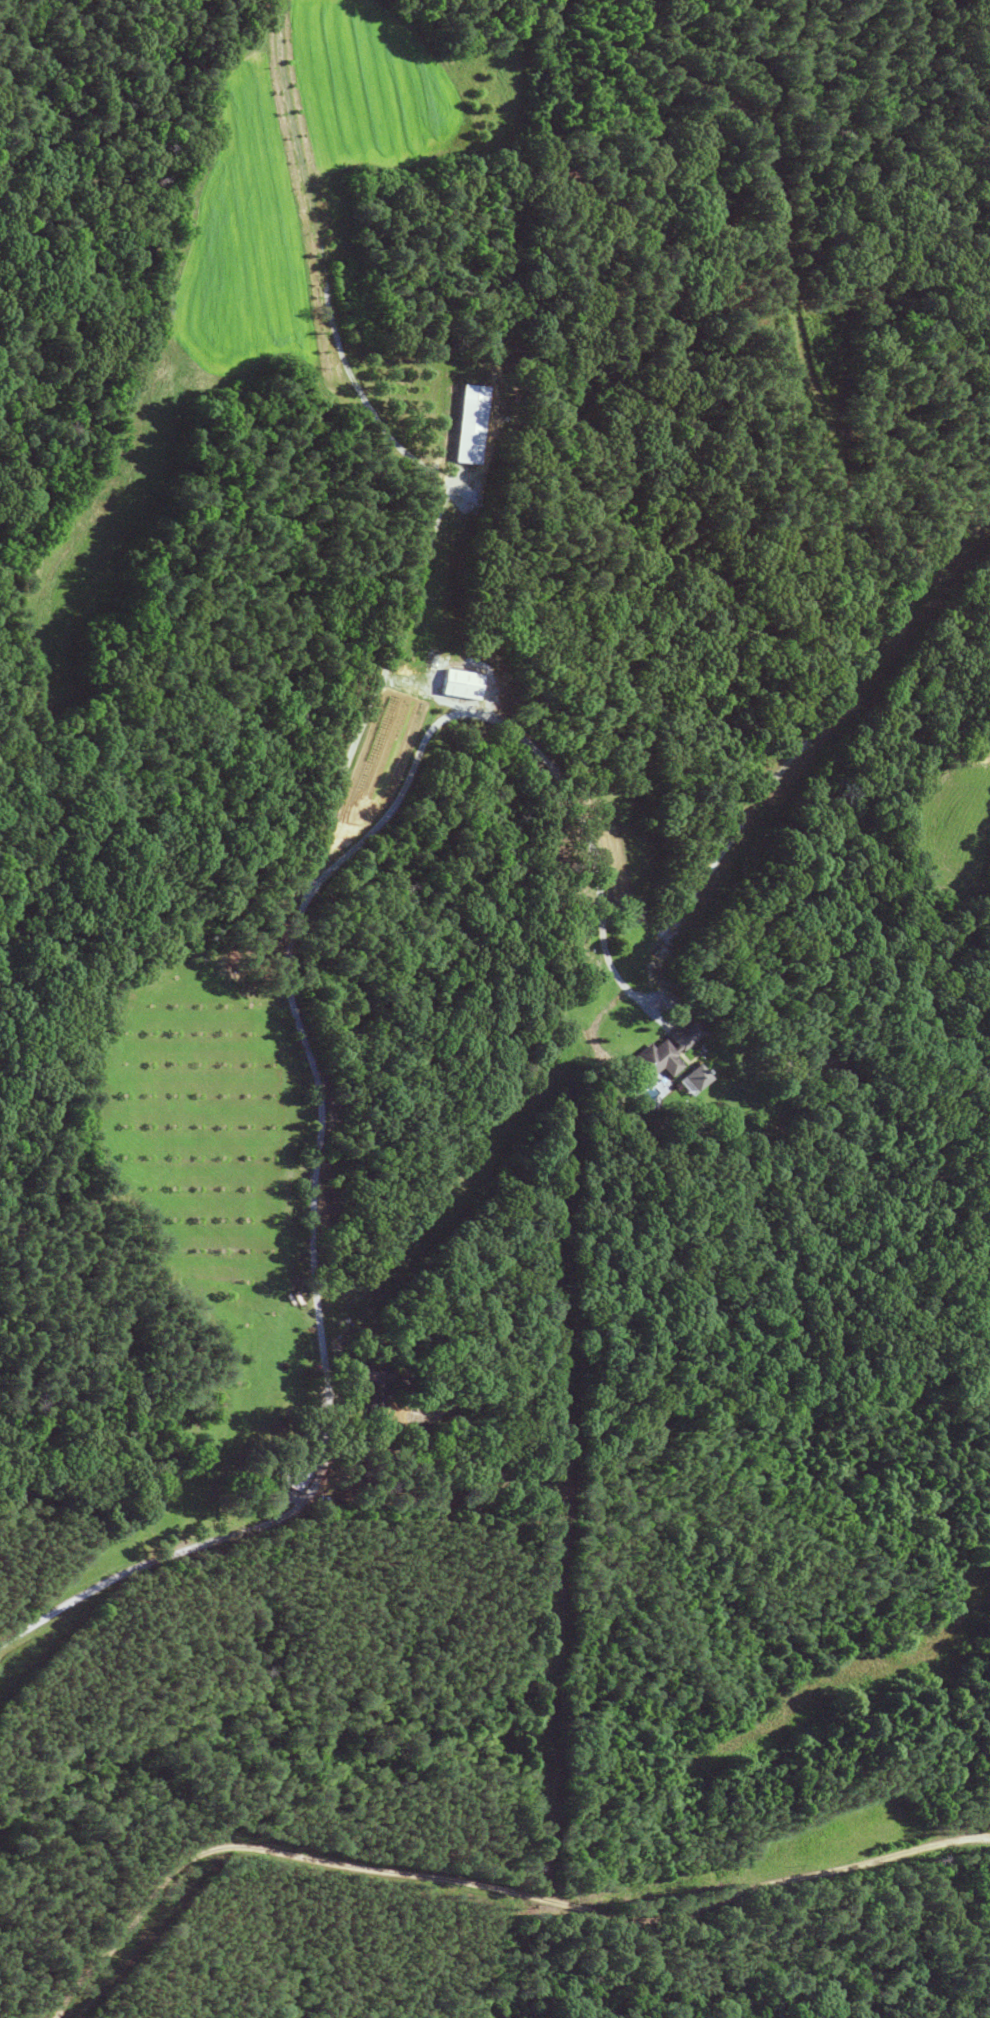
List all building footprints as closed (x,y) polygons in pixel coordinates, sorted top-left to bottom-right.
[(483,387),(457,384),(449,463),(475,465),(483,387)] [(679,1049),(702,1031),(690,1016),(667,1035),(679,1049)] [(651,1043),(628,1061),(645,1082),(662,1068),(670,1077),(684,1065),(663,1039),(654,1046),(651,1043)]
